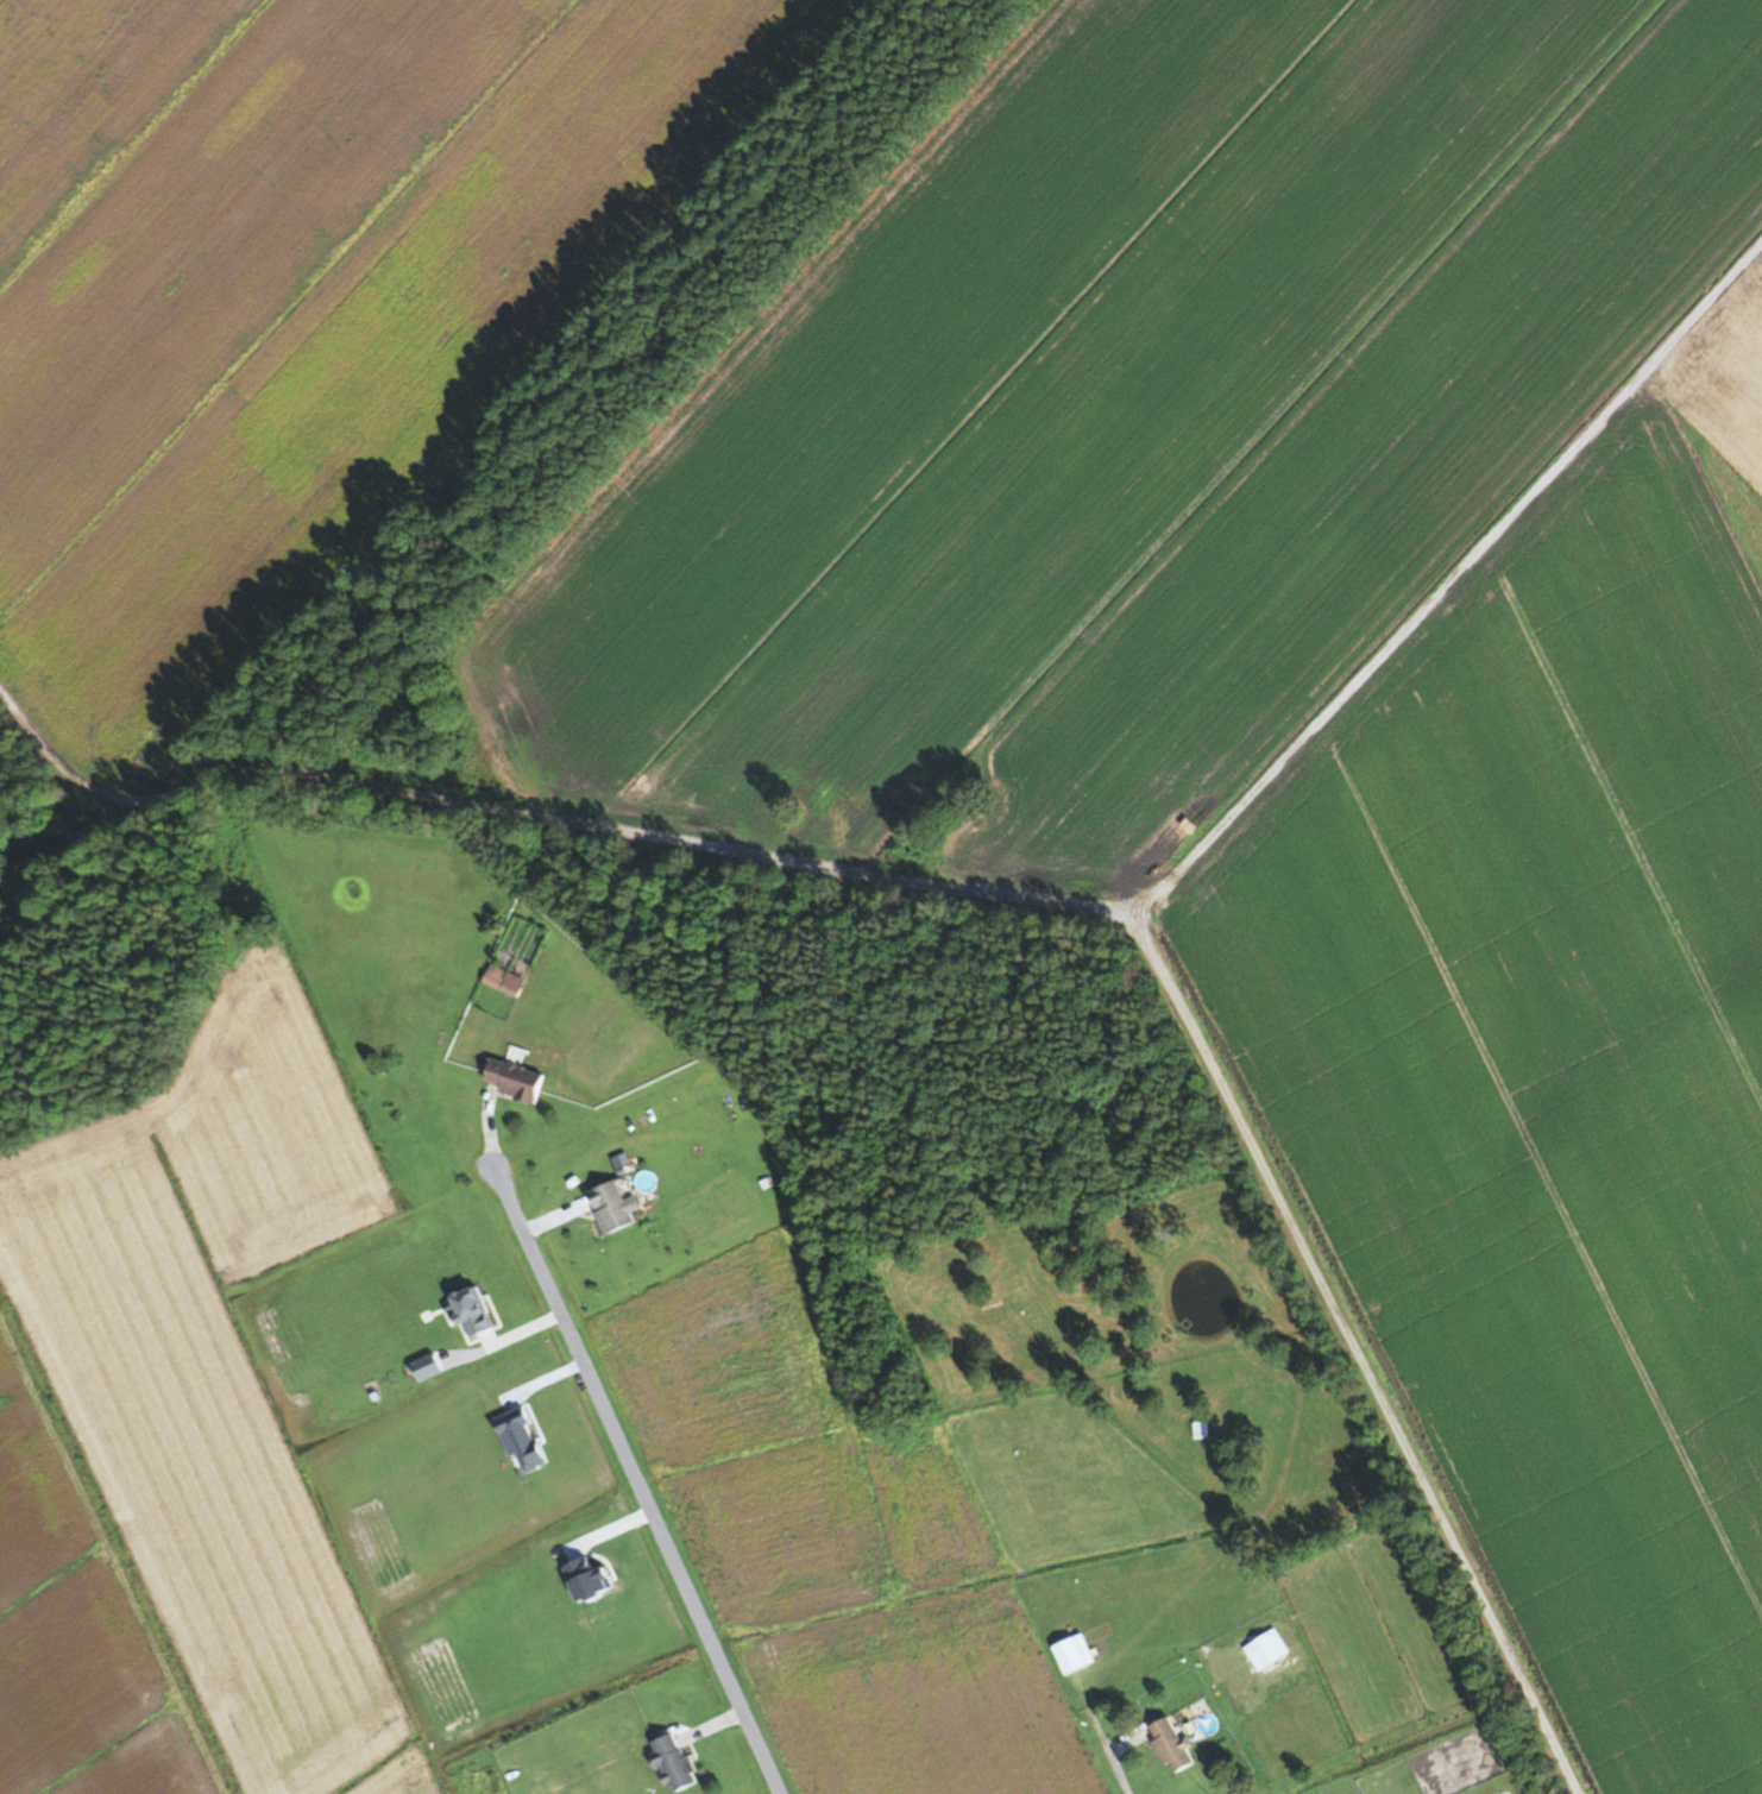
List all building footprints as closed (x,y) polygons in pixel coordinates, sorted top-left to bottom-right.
[(492,972),(486,970),(482,980),(499,987),(505,969),(494,965),(492,972)] [(498,1092),(534,1102),(542,1070),(490,1056),(484,1079),(500,1084),(498,1092)] [(634,1222),(615,1179),(586,1192),(605,1235),(634,1222)] [(1194,1420),(1194,1437),(1206,1437),(1206,1420),(1194,1420)] [(1242,1645),(1257,1670),(1289,1651),(1274,1626),(1242,1645)] [(1051,1644),(1064,1673),(1094,1660),(1081,1631),(1051,1644)] [(1173,1772),(1195,1759),(1168,1713),(1145,1726),(1173,1772)] [(674,1789),(696,1780),(675,1730),(648,1741),(658,1764),(659,1764),(667,1782),(670,1780),(674,1789)]
